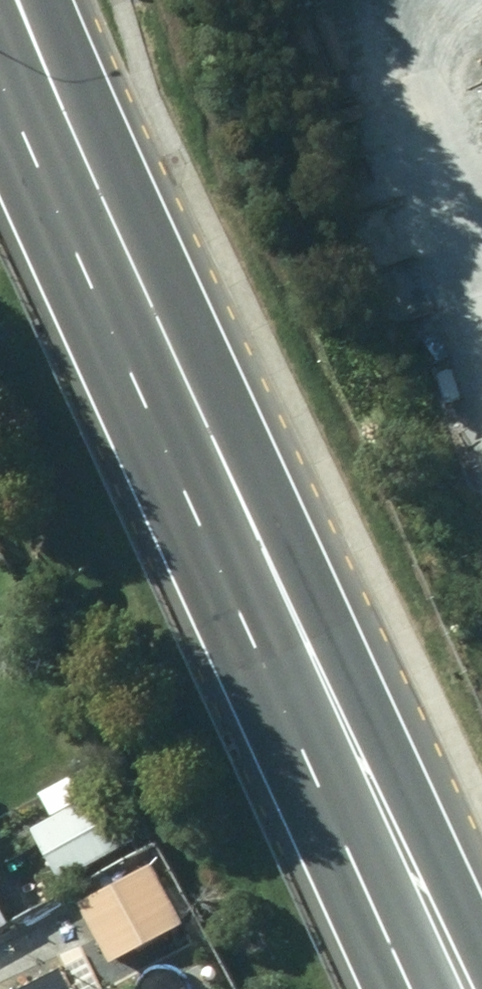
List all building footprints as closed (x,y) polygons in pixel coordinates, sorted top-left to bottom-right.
[(30,789),(45,817),(26,828),(54,880),(123,843),(80,762),(30,789)] [(147,863),(69,900),(98,961),(176,924),(147,863)] [(51,965),(3,988),(63,988),(51,965)]
